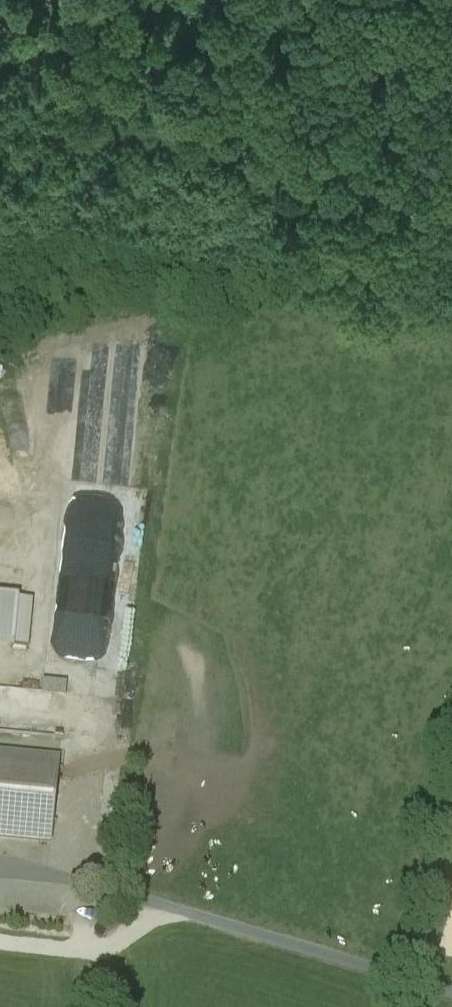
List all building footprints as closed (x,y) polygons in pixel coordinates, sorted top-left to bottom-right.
[(113,466),(115,382),(51,381),(50,465),(113,466)] [(67,693),(67,682),(44,681),(43,692),(67,693)] [(0,751),(0,836),(50,841),(59,757),(0,751)]
